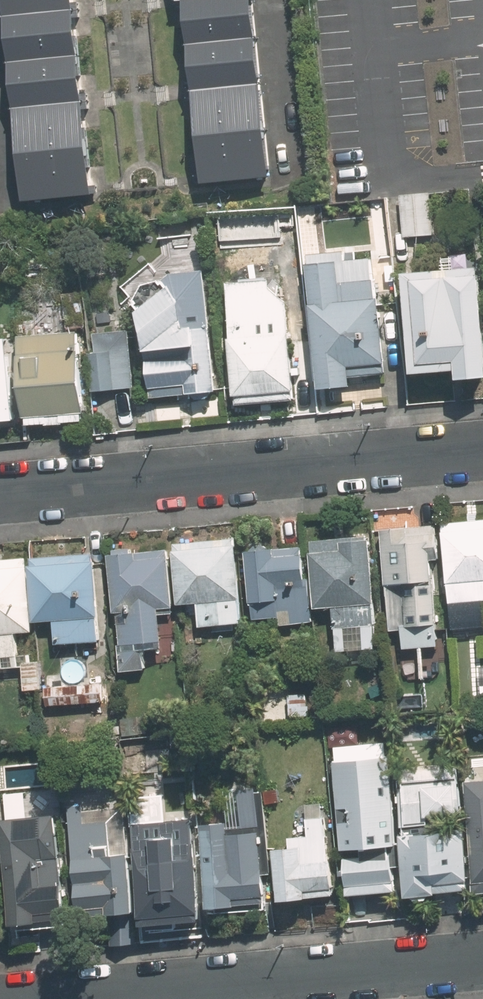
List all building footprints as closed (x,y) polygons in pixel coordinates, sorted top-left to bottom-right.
[(85,0),(11,0),(28,198),(102,191),(85,0)] [(259,0),(187,0),(204,185),(275,179),(259,0)] [(437,191),(406,192),(407,242),(438,241),(437,191)] [(271,281),(234,283),(241,401),(301,398),(297,316),(309,315),(305,237),(269,239),(271,281)] [(224,399),(212,266),(163,271),(151,259),(124,287),(149,311),(157,399),(191,396),(192,401),(224,399)] [(344,260),(314,263),(324,389),(363,386),(361,364),(393,362),(386,276),(345,280),(344,260)] [(420,270),(428,370),(471,366),(472,376),(482,375),(482,265),(420,270)] [(94,331),(28,332),(30,422),(96,420),(94,331)] [(134,331),(98,332),(99,389),(135,389),(134,331)] [(451,518),(458,628),(482,626),(482,630),(482,516),(451,518)] [(442,519),(385,524),(392,624),(412,622),(413,641),(446,639),(439,540),(443,540),(442,519)] [(245,619),(239,534),(179,541),(184,601),(204,600),(206,622),(245,619)] [(383,645),(377,534),(316,537),(319,604),(340,603),(342,647),(383,645)] [(313,543),(253,546),(257,616),(285,614),(285,620),(316,618),(313,543)] [(174,545),(117,549),(125,668),(152,666),(151,647),(169,646),(166,606),(178,605),(174,545)] [(104,639),(102,552),(39,553),(41,619),(62,618),(63,640),(104,639)] [(34,554),(0,555),(0,630),(1,652),(25,652),(24,628),(37,627),(34,554)] [(394,751),(338,756),(350,891),(406,885),(394,751)] [(477,885),(461,759),(402,767),(418,893),(477,885)] [(467,765),(482,890),(482,763),(467,765)] [(235,820),(206,821),(209,908),(241,907),(240,894),(269,893),(265,785),(234,786),(235,820)] [(169,792),(135,794),(143,930),(180,928),(180,920),(207,918),(202,840),(183,841),(183,830),(171,831),(169,792)] [(138,908),(129,808),(73,813),(81,900),(120,897),(121,910),(138,908)] [(342,891),(336,811),(309,813),(310,832),(293,833),(293,842),(280,843),(284,895),(342,891)] [(60,819),(5,823),(14,924),(45,921),(44,903),(67,901),(60,819)]
